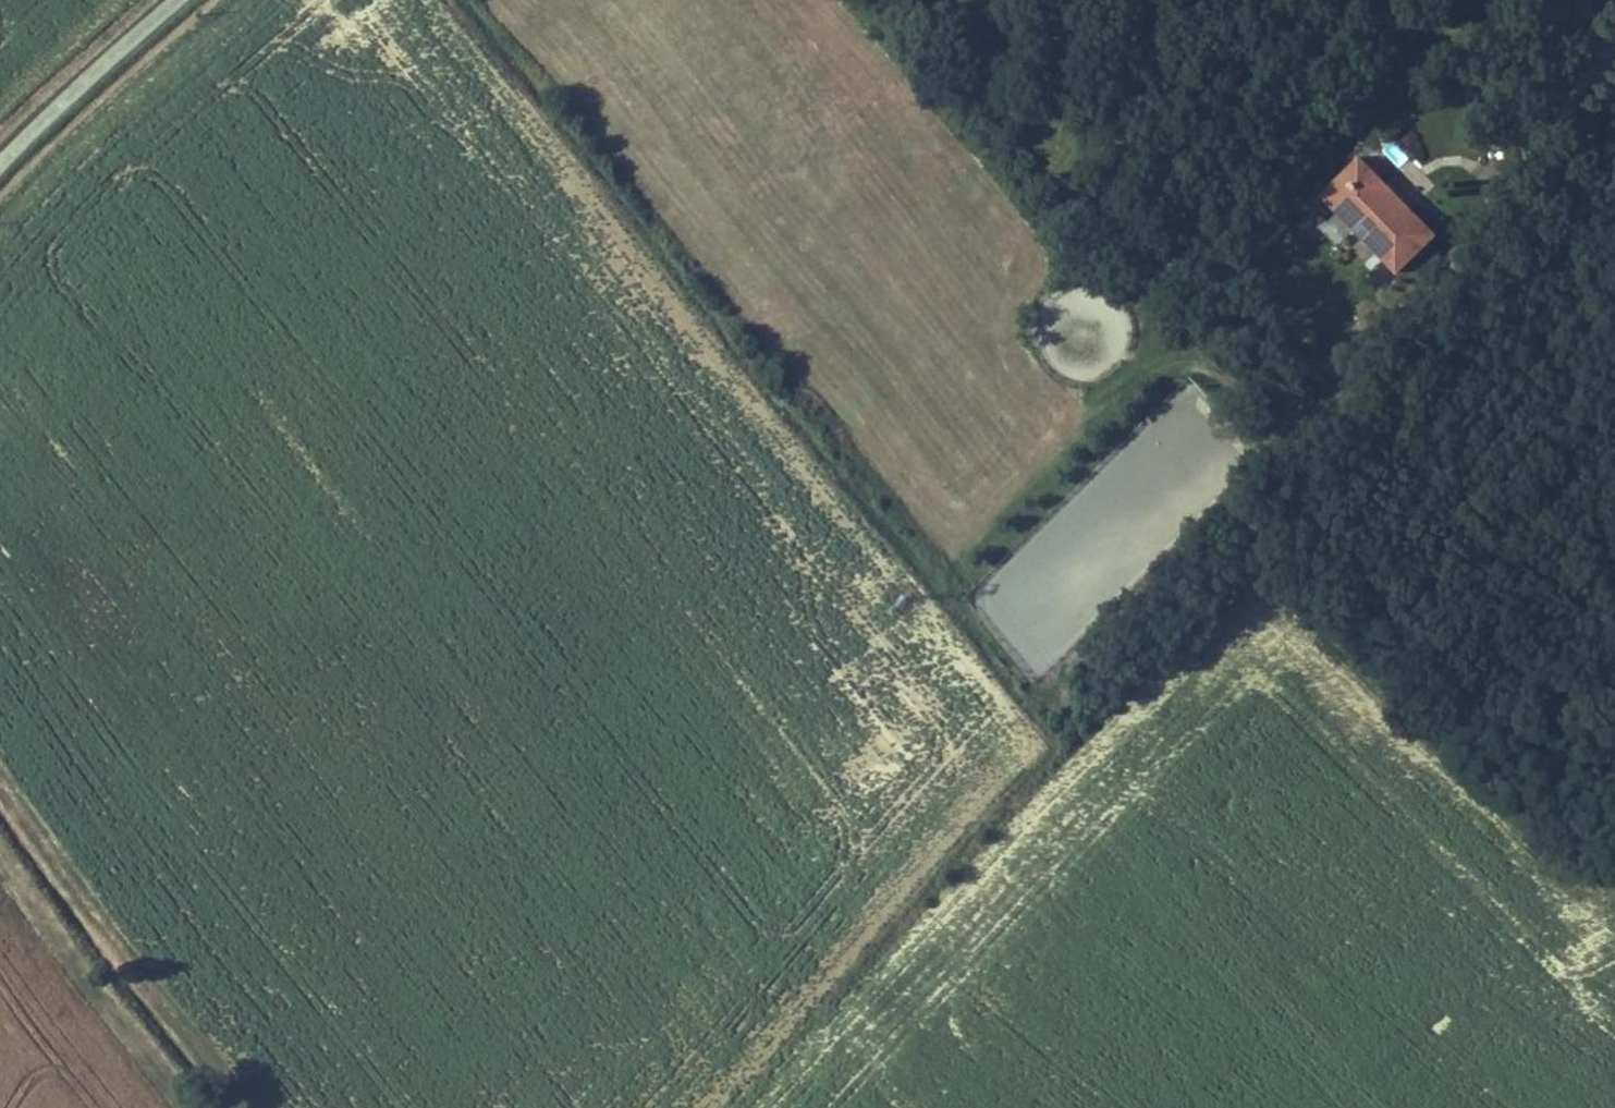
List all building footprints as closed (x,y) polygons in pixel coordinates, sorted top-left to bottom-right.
[(1389,199),(1337,146),(1299,183),(1353,239),(1389,199)] [(1414,225),(1389,199),(1353,239),(1376,262),(1414,225)]
